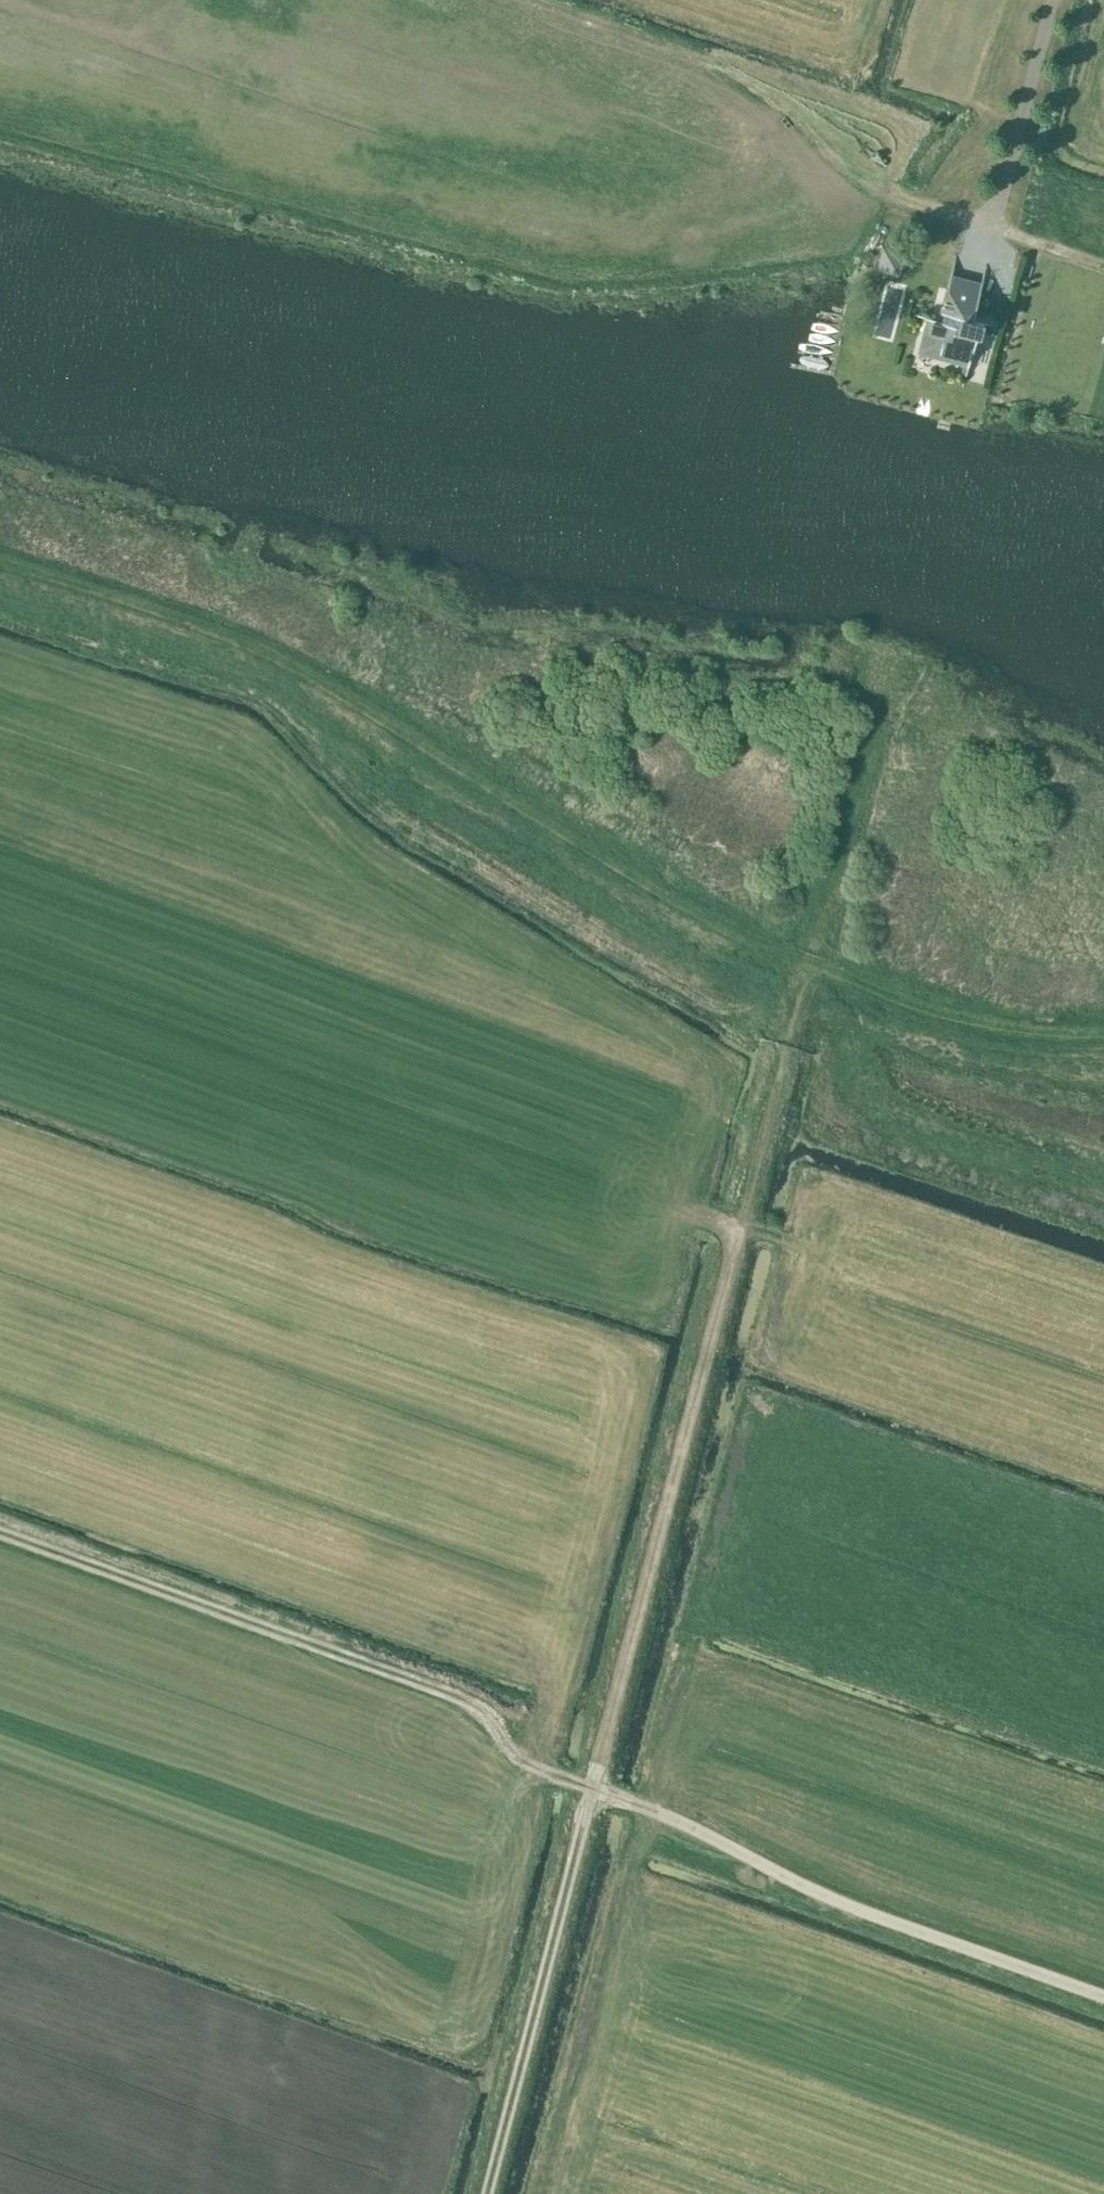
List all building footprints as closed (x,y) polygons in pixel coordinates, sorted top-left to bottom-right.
[(906,253),(885,247),(879,268),(899,274),(906,253)] [(954,275),(950,288),(945,287),(939,310),(947,312),(945,321),(929,317),(922,346),(968,358),(975,329),(982,331),(985,320),(971,316),(976,295),(981,282),(954,275)]
